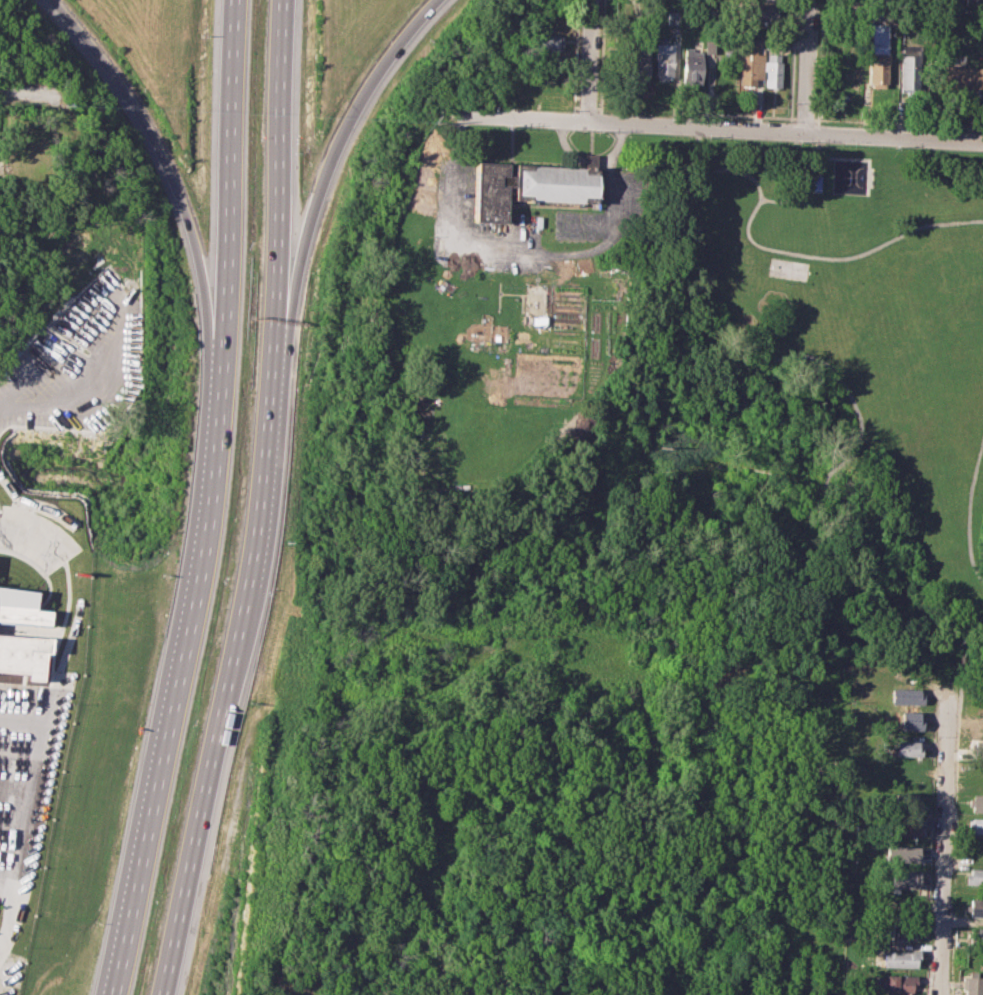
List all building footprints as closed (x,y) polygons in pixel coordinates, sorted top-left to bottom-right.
[(746,3),(776,5),(775,21),(745,19),(746,3)] [(679,11),(667,11),(666,24),(679,24),(679,11)] [(535,34),(562,35),(562,50),(534,49),(535,34)] [(705,53),(706,40),(716,41),(715,53),(705,53)] [(740,43),(756,44),(756,53),(764,53),(763,77),(755,77),(755,85),(739,85),(740,43)] [(654,75),(655,45),(674,46),(673,76),(667,76),(667,80),(659,80),(659,75),(654,75)] [(631,47),(648,48),(647,80),(630,80),(631,47)] [(682,82),(684,47),(693,47),(693,52),(702,52),(700,83),(682,82)] [(901,47),(920,48),(918,89),(899,88),(901,47)] [(764,86),(766,52),(780,53),(780,61),(783,61),(781,86),(777,86),(777,89),(771,89),(771,86),(764,86)] [(869,52),(887,52),(885,88),(867,87),(869,52)] [(942,65),(982,67),(982,89),(970,88),(970,91),(940,90),(942,65)] [(27,133),(46,133),(45,168),(27,168),(27,133)] [(514,163),(583,167),(584,153),(596,154),(593,202),(512,199),(513,187),(505,186),(503,222),(473,221),(475,161),(506,163),(506,175),(514,175),(514,163)] [(53,627),(0,623),(0,587),(40,591),(39,609),(55,610),(53,627)] [(19,634),(20,623),(0,622),(0,634),(19,634)] [(0,634),(0,673),(23,675),(23,680),(45,681),(47,652),(51,653),(52,638),(0,634)] [(924,705),(925,689),(894,688),(893,704),(924,705)] [(903,729),(923,730),(924,712),(903,711),(903,729)] [(923,756),(923,741),(898,741),(898,756),(923,756)] [(975,794),(975,812),(982,812),(982,794),(975,794)] [(982,834),(982,818),(971,818),(971,834),(982,834)] [(921,822),(893,821),(892,835),(920,836),(921,822)] [(920,847),(888,846),(887,861),(919,862),(920,847)] [(982,883),(982,869),(970,868),(969,883),(982,883)] [(920,888),(921,871),(892,869),(891,887),(920,888)] [(970,898),(969,915),(982,916),(982,899),(970,898)] [(913,939),(913,925),(891,925),(892,940),(913,939)] [(974,926),(968,936),(979,942),(982,934),(982,931),(974,926)] [(883,967),(917,967),(918,951),(884,950),(883,967)] [(966,973),(965,994),(982,994),(982,974),(966,973)] [(915,975),(877,975),(877,993),(915,993),(915,975)]
